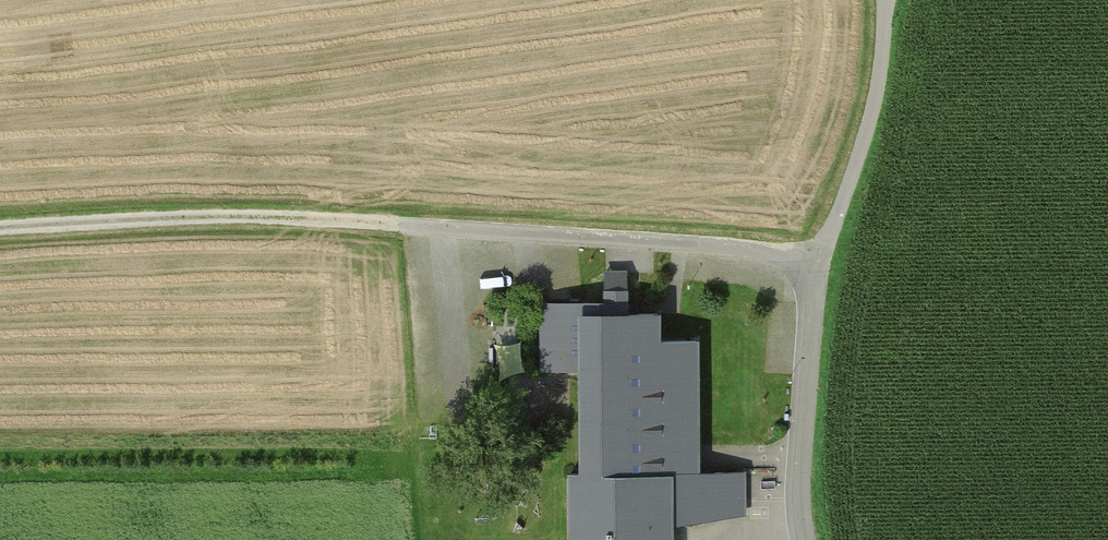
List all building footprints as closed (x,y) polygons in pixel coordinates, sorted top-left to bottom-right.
[(609,295),(628,295),(628,273),(610,272),(609,295)] [(698,341),(654,341),(654,311),(576,311),(576,304),(544,304),(544,368),(578,368),(578,475),(566,475),(566,539),(671,539),(671,519),(748,519),(748,471),(698,472),(698,341)]
